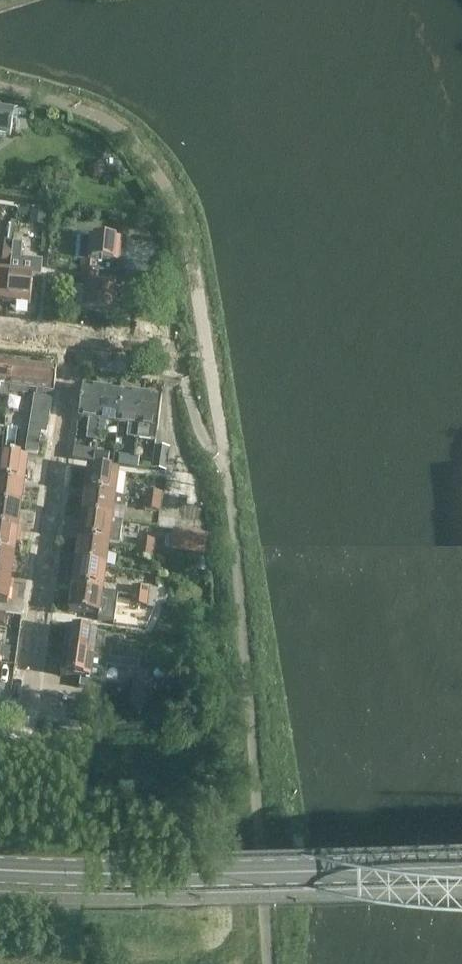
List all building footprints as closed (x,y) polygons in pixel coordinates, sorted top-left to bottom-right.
[(18,111),(0,108),(0,107),(0,133),(11,135),(12,123),(16,124),(18,111)] [(113,313),(115,289),(116,281),(97,279),(98,272),(117,274),(120,242),(90,239),(88,262),(82,262),(80,286),(86,287),(84,310),(113,313)] [(11,261),(13,249),(13,241),(5,240),(4,248),(3,261),(11,261)] [(20,262),(21,250),(13,249),(11,261),(20,262)] [(167,273),(166,262),(156,262),(156,273),(167,273)] [(10,274),(0,273),(0,302),(7,303),(10,274)] [(30,305),(33,276),(10,274),(7,303),(30,305)] [(13,363),(0,362),(0,399),(8,400),(10,392),(10,387),(13,363)] [(47,434),(51,404),(53,392),(54,392),(57,368),(13,363),(10,387),(10,392),(27,394),(27,389),(42,391),(42,396),(34,395),(25,452),(37,454),(41,433),(47,434)] [(96,441),(97,434),(103,389),(83,387),(78,418),(89,420),(87,440),(96,441)] [(118,424),(122,392),(103,389),(97,434),(106,435),(108,422),(118,424)] [(136,439),(142,394),(122,392),(118,424),(128,425),(126,438),(136,439)] [(158,429),(162,397),(142,394),(136,439),(156,442),(158,429)] [(165,472),(169,448),(156,446),(154,460),(133,457),(132,467),(153,470),(165,472)] [(93,462),(94,452),(95,452),(95,450),(90,449),(74,447),(73,459),(93,462)] [(108,464),(109,454),(95,452),(94,452),(93,462),(108,464)] [(132,467),(133,457),(120,455),(118,465),(132,467)] [(27,459),(0,456),(0,481),(23,484),(27,459)] [(115,496),(118,472),(89,468),(85,492),(115,496)] [(23,484),(0,481),(0,505),(20,508),(23,484)] [(124,509),(126,498),(115,496),(85,492),(82,516),(112,520),(113,507),(124,509)] [(161,503),(162,494),(146,492),(145,501),(161,503)] [(159,512),(161,503),(145,501),(144,510),(159,512)] [(20,508),(0,505),(0,529),(17,531),(20,508)] [(108,544),(112,520),(82,516),(79,540),(108,544)] [(158,527),(159,518),(149,517),(148,525),(158,527)] [(157,536),(158,527),(148,525),(148,526),(143,526),(142,535),(157,536)] [(173,550),(206,552),(207,530),(174,528),(173,550)] [(17,531),(0,529),(0,553),(14,555),(17,531)] [(154,550),(156,541),(140,539),(138,548),(154,550)] [(105,568),(108,544),(79,540),(76,564),(105,568)] [(153,559),(154,550),(138,548),(137,557),(153,559)] [(163,559),(164,552),(157,551),(156,559),(163,559)] [(14,555),(0,553),(0,577),(10,579),(14,555)] [(102,591),(105,568),(76,564),(72,587),(102,591)] [(10,579),(0,577),(0,602),(7,603),(10,579)] [(99,616),(102,591),(72,587),(69,612),(99,616)] [(156,599),(157,590),(133,587),(132,596),(156,599)] [(155,608),(156,599),(132,596),(131,605),(132,605),(145,606),(155,608)] [(93,656),(96,633),(67,629),(64,652),(93,656)] [(90,680),(93,656),(64,652),(61,676),(90,680)] [(139,663),(141,654),(128,652),(127,661),(139,663)] [(149,719),(153,694),(134,692),(131,717),(149,719)]
